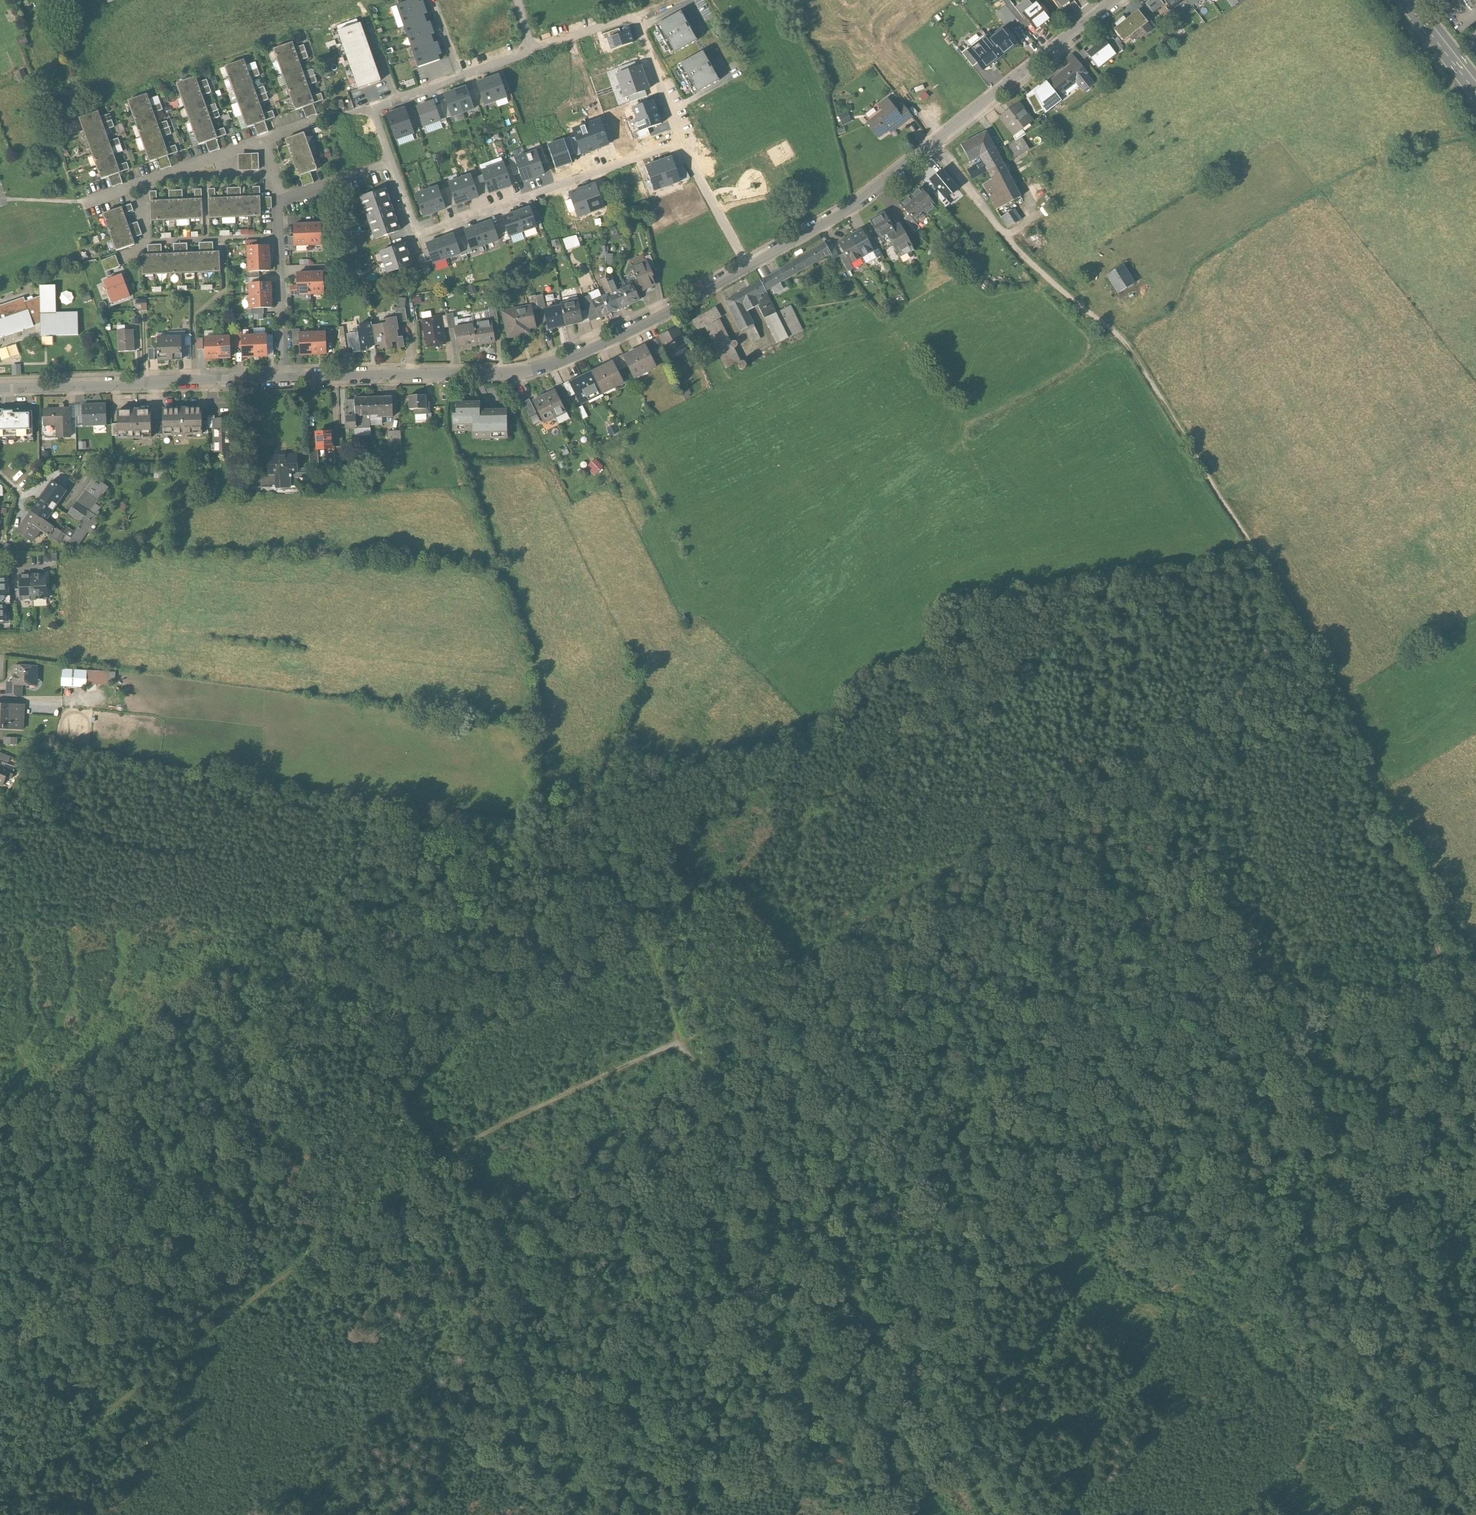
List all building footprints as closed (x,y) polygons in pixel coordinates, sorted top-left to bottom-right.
[(425,8),(423,2),(420,3),(418,0),(413,0),(397,6),(400,16),(425,8)] [(1059,8),(1070,0),(1052,0),(1059,8)] [(1160,0),(1150,0),(1145,3),(1153,13),(1164,5),(1160,0)] [(1171,9),(1184,0),(1164,0),(1171,9)] [(1470,11),(1475,6),(1475,0),(1462,0),(1470,11)] [(1023,18),(1011,2),(1006,6),(1016,20),(1018,22),(1023,18)] [(1038,2),(1022,14),(1035,30),(1051,18),(1038,2)] [(1016,20),(1006,6),(996,14),(1007,27),(1016,20)] [(400,16),(404,27),(425,19),(423,15),(427,13),(425,8),(400,16)] [(681,11),(655,26),(671,55),(697,41),(681,11)] [(1125,22),(1122,24),(1119,27),(1115,31),(1123,41),(1136,31),(1141,38),(1152,30),(1146,23),(1146,22),(1138,12),(1125,22)] [(1122,18),(1122,17),(1115,23),(1115,24),(1116,23),(1119,27),(1122,24),(1125,22),(1122,18)] [(408,37),(432,28),(430,23),(427,24),(425,19),(404,27),(408,37)] [(359,24),(338,31),(342,43),(364,36),(359,24)] [(408,37),(411,47),(432,40),(431,35),(434,34),(432,28),(408,37)] [(1017,44),(1004,28),(989,40),(1002,56),(1017,44)] [(604,40),(608,39),(621,34),(619,29),(602,35),(604,40)] [(632,43),(629,32),(621,34),(608,39),(612,51),(632,43)] [(364,36),(342,43),(346,55),(368,47),(364,36)] [(26,37),(19,40),(21,46),(28,44),(26,37)] [(989,40),(987,37),(969,51),(968,51),(978,63),(983,70),(1002,56),(989,40)] [(1103,39),(1086,53),(1098,69),(1116,55),(1108,45),(1103,39)] [(415,57),(439,49),(437,43),(434,44),(432,40),(411,47),(415,57)] [(1122,50),(1114,40),(1108,45),(1116,55),(1122,50)] [(274,49),(278,62),(306,52),(304,45),(294,49),(291,43),(274,49)] [(368,47),(346,55),(350,66),(372,58),(368,47)] [(969,51),(967,48),(961,53),(973,67),(978,63),(968,51),(969,51)] [(415,57),(419,68),(440,60),(438,55),(441,54),(439,49),(415,57)] [(703,51),(677,66),(693,95),(720,80),(703,51)] [(278,62),(283,74),(300,68),(298,62),(309,58),(306,52),(278,62)] [(1049,82),(1048,83),(1058,97),(1065,92),(1063,91),(1074,82),(1083,93),(1094,84),(1087,75),(1087,74),(1072,55),(1066,60),(1067,61),(1070,65),(1049,82)] [(372,58),(350,66),(354,77),(376,70),(372,58)] [(225,67),(230,79),(258,69),(255,63),(245,66),(243,60),(225,67)] [(641,66),(616,75),(620,87),(645,78),(641,66)] [(283,74),(287,86),(315,76),(313,70),(302,73),(300,68),(283,74)] [(230,79),(234,91),(252,85),(250,79),(260,76),(258,69),(230,79)] [(376,70),(354,77),(358,89),(360,89),(380,82),(376,70)] [(26,80),(23,71),(16,74),(19,82),(26,80)] [(287,86),(291,98),(309,92),(307,86),(317,83),(315,76),(287,86)] [(500,80),(499,76),(488,79),(496,101),(502,99),(506,98),(500,80)] [(177,84),(181,96),(209,86),(207,80),(197,83),(194,78),(177,84)] [(510,90),(506,78),(500,80),(504,92),(510,90)] [(645,78),(620,87),(624,98),(649,90),(645,78)] [(496,101),(488,79),(477,83),(479,88),(483,99),(485,105),(496,101)] [(1048,83),(1046,82),(1033,92),(1035,94),(1043,110),(1051,106),(1060,99),(1058,97),(1048,83)] [(234,91),(238,103),(266,93),(264,87),(254,91),(252,85),(234,91)] [(181,96),(186,108),(203,102),(201,97),(212,93),(209,86),(181,96)] [(466,87),(455,91),(463,113),(474,109),(471,103),(467,92),(466,87)] [(483,99),(479,88),(473,90),(477,101),(483,99)] [(477,101),(473,90),(467,92),(471,103),(477,101)] [(463,113),(455,91),(444,95),(446,100),(452,117),(463,113)] [(311,98),(309,92),(291,98),(296,111),(302,108),(313,104),(324,101),(321,94),(311,98)] [(238,103),(243,115),(260,109),(258,104),(269,100),(266,93),(238,103)] [(1043,110),(1035,94),(1027,98),(1035,114),(1043,110)] [(128,101),(133,114),(161,104),(158,97),(148,101),(146,95),(128,101)] [(452,117),(446,100),(440,102),(446,119),(452,117)] [(895,110),(888,100),(878,107),(883,112),(868,124),(878,138),(894,125),(896,128),(905,122),(895,110)] [(434,101),(416,107),(423,126),(441,121),(434,101)] [(653,101),(632,108),(637,120),(657,113),(653,101)] [(186,108),(190,121),(218,111),(216,104),(205,108),(203,102),(186,108)] [(1019,103),(1000,118),(1013,136),(1014,135),(1012,131),(1017,127),(1019,131),(1020,130),(1032,121),(1019,103)] [(133,114),(137,126),(155,119),(153,114),(163,110),(161,104),(133,114)] [(313,104),(302,108),(306,119),(317,115),(313,104)] [(895,110),(905,122),(912,116),(903,104),(895,110)] [(405,108),(385,114),(395,141),(414,134),(405,108)] [(262,115),(260,109),(243,115),(247,128),(254,126),(265,122),(275,118),(273,111),(262,115)] [(190,121),(194,133),(212,126),(210,121),(220,117),(218,111),(190,121)] [(80,118),(84,131),(112,121),(110,114),(99,118),(97,112),(80,118)] [(657,113),(637,120),(635,121),(639,132),(661,124),(657,113)] [(848,123),(845,114),(839,117),(843,125),(848,123)] [(137,126),(141,138),(169,128),(167,121),(157,125),(155,119),(137,126)] [(599,120),(586,125),(595,150),(608,145),(607,143),(601,126),(599,120)] [(84,131),(89,143),(106,137),(104,131),(115,127),(112,121),(84,131)] [(265,122),(254,126),(257,136),(269,132),(265,122)] [(607,124),(601,126),(607,143),(613,141),(607,124)] [(586,125),(573,130),(576,137),(582,154),(595,150),(586,125)] [(214,132),(212,126),(194,133),(199,145),(205,143),(216,139),(227,135),(224,128),(214,132)] [(1014,135),(1013,136),(1016,140),(1025,135),(1020,130),(1019,131),(1017,127),(1012,131),(1014,135)] [(141,138),(146,150),(163,144),(161,138),(172,134),(169,128),(141,138)] [(986,132),(961,145),(968,159),(969,161),(970,162),(980,157),(995,149),(986,132)] [(308,146),(304,133),(286,139),(288,145),(278,149),(280,156),(308,146)] [(89,143),(93,155),(121,145),(118,139),(108,142),(106,137),(89,143)] [(582,154),(576,137),(570,139),(575,154),(576,156),(582,154)] [(569,138),(563,140),(569,156),(575,154),(570,139),(569,138)] [(1012,157),(1028,148),(1023,138),(1006,148),(1012,157)] [(216,139),(205,143),(209,153),(220,149),(216,139)] [(563,140),(548,145),(556,169),(572,164),(569,156),(563,140)] [(165,149),(163,144),(146,150),(150,162),(157,160),(168,156),(178,153),(176,146),(165,149)] [(93,155),(97,167),(115,161),(113,155),(123,152),(121,145),(93,155)] [(968,159),(961,145),(952,149),(962,163),(966,160),(968,159)] [(312,158),(308,146),(280,156),(283,162),(293,158),(295,164),(312,158)] [(537,152),(541,164),(547,162),(541,147),(536,149),(537,152)] [(983,163),(969,170),(973,178),(987,171),(1002,163),(995,149),(980,157),(983,163)] [(525,156),(533,178),(545,174),(541,164),(537,152),(525,156)] [(258,154),(238,155),(239,171),(259,170),(258,154)] [(168,156),(157,160),(160,171),(172,167),(168,156)] [(525,156),(515,160),(520,174),(523,182),(533,178),(525,156)] [(317,170),(312,158),(295,164),(297,170),(287,173),(289,180),(299,176),(310,173),(317,170)] [(514,158),(509,160),(510,166),(514,176),(520,174),(515,160),(514,158)] [(672,158),(658,162),(667,187),(680,182),(676,169),(672,158)] [(117,167),(115,161),(97,167),(102,180),(108,177),(119,173),(130,170),(127,163),(117,167)] [(658,162),(645,167),(650,180),(644,182),(647,190),(653,188),(654,191),(667,187),(658,162)] [(1002,163),(987,171),(992,179),(1007,171),(1002,163)] [(503,164),(493,168),(500,190),(511,186),(511,185),(505,168),(503,164)] [(511,185),(517,183),(514,176),(510,166),(505,168),(511,185)] [(684,167),(676,169),(680,182),(690,179),(684,167)] [(493,168),(482,171),(485,181),(489,192),(490,193),(500,190),(493,168)] [(957,189),(942,170),(930,180),(938,190),(945,199),(957,189)] [(1007,171),(992,179),(992,180),(1006,205),(1020,198),(1007,171)] [(119,173),(108,177),(112,188),(123,184),(119,173)] [(310,173),(299,176),(303,187),(314,183),(310,173)] [(470,176),(460,179),(467,201),(478,198),(478,197),(474,185),(470,176)] [(460,179),(449,183),(450,187),(456,204),(457,205),(467,201),(460,179)] [(1006,205),(992,180),(983,185),(996,210),(1006,205)] [(484,195),(489,192),(485,181),(480,183),(484,195)] [(478,197),(484,195),(480,183),(474,185),(478,197)] [(595,185),(582,189),(590,213),(603,208),(601,201),(597,191),(595,185)] [(253,198),(247,198),(248,217),(261,217),(261,210),(261,198),(260,187),(253,187),(253,198)] [(437,187),(427,191),(434,213),(445,209),(445,208),(439,191),(437,187)] [(451,206),(456,204),(450,187),(445,189),(451,206)] [(222,218),(235,218),(234,188),(227,188),(227,199),(222,200),(222,218)] [(235,218),(248,217),(247,198),(241,199),(241,188),(234,188),(235,218)] [(603,188),(597,191),(601,201),(607,199),(603,188)] [(920,188),(910,197),(926,215),(936,207),(930,200),(920,188)] [(195,201),(189,201),(190,220),(203,219),(202,189),(194,190),(195,201)] [(209,219),(222,218),(222,200),(216,200),(215,189),(208,189),(209,219)] [(385,189),(361,197),(365,208),(388,200),(385,189)] [(445,208),(451,206),(445,189),(439,191),(445,208)] [(582,189),(569,194),(571,200),(575,211),(578,217),(590,213),(582,189)] [(177,220),(190,220),(189,201),(183,201),(183,190),(176,191),(177,220)] [(945,199),(938,190),(933,194),(935,197),(943,206),(945,208),(949,204),(945,199)] [(151,221),(164,221),(163,202),(157,202),(157,191),(149,192),(151,221)] [(164,221),(177,220),(176,191),(169,191),(169,202),(163,202),(164,221)] [(427,191),(416,195),(424,217),(434,213),(427,191)] [(272,197),(261,198),(261,210),(272,209),(272,197)] [(916,223),(926,215),(910,197),(900,205),(909,215),(916,223)] [(935,197),(930,200),(936,207),(938,210),(943,206),(935,197)] [(388,200),(365,208),(369,218),(392,210),(388,200)] [(571,200),(565,202),(569,213),(575,211),(571,200)] [(103,214),(108,227),(125,220),(123,215),(134,211),(131,204),(103,214)] [(529,208),(516,213),(523,232),(536,227),(535,224),(531,213),(529,208)] [(392,210),(369,218),(372,229),(396,220),(392,210)] [(537,211),(531,213),(535,224),(541,222),(537,211)] [(1012,211),(1001,218),(1008,228),(1018,222),(1012,211)] [(523,232),(516,213),(503,217),(504,222),(510,237),(523,232)] [(884,213),(870,221),(881,242),(888,238),(900,258),(914,251),(900,226),(898,225),(892,228),(889,223),(891,222),(888,217),(886,218),(884,213)] [(909,215),(904,219),(915,232),(920,229),(916,223),(909,215)] [(108,227),(112,239),(140,229),(138,222),(127,226),(125,220),(108,227)] [(396,220),(372,229),(376,239),(399,231),(396,220)] [(491,221),(478,226),(485,245),(498,241),(497,237),(493,226),(491,221)] [(638,221),(627,225),(630,234),(641,231),(638,221)] [(504,222),(499,224),(503,235),(505,241),(510,239),(510,237),(504,222)] [(321,224),(307,225),(308,245),(322,245),(321,224)] [(499,224),(493,226),(497,237),(503,235),(499,224)] [(295,246),(308,245),(307,225),(294,225),(294,237),(295,246)] [(478,226),(465,231),(466,236),(471,250),(485,245),(478,226)] [(621,228),(614,230),(616,237),(623,236),(621,228)] [(112,239),(117,251),(134,245),(132,239),(142,235),(140,229),(112,239)] [(861,230),(850,237),(861,258),(873,252),(873,251),(869,244),(861,230)] [(453,235),(440,240),(447,259),(460,254),(455,240),(453,235)] [(466,236),(461,238),(467,255),(472,253),(471,250),(466,236)] [(570,237),(563,240),(567,250),(579,245),(576,236),(570,237)] [(850,264),(861,258),(850,237),(838,243),(844,253),(850,264)] [(461,238),(455,240),(460,254),(461,257),(467,255),(461,238)] [(440,240),(427,244),(428,249),(432,260),(433,264),(447,259),(440,240)] [(830,241),(825,244),(831,254),(834,260),(839,257),(839,256),(830,241)] [(874,242),(869,244),(873,251),(873,252),(876,259),(882,256),(874,242)] [(195,273),(207,272),(206,243),(199,243),(200,254),(194,254),(195,273)] [(207,272),(221,272),(220,253),(214,253),(213,243),(206,243),(207,272)] [(169,274),(182,273),(180,244),(173,244),(174,255),(168,255),(169,274)] [(182,273),(195,273),(194,254),(188,255),(187,244),(180,244),(182,273)] [(404,244),(380,252),(384,263),(408,254),(404,244)] [(825,244),(781,269),(786,280),(817,262),(818,263),(825,259),(824,258),(831,254),(825,244)] [(143,275),(156,275),(155,245),(148,245),(148,256),(142,257),(143,275)] [(156,275),(169,274),(168,255),(162,256),(162,245),(155,245),(156,275)] [(248,247),(249,260),(269,259),(269,246),(256,247),(248,247)] [(428,249),(423,251),(427,262),(432,260),(428,249)] [(876,259),(873,252),(861,258),(865,265),(876,259)] [(844,253),(839,256),(839,257),(848,272),(853,269),(850,264),(844,253)] [(408,254),(384,263),(388,273),(412,265),(408,254)] [(427,266),(423,255),(417,257),(421,268),(427,266)] [(116,256),(101,261),(105,273),(120,267),(116,256)] [(643,258),(645,262),(646,262),(649,270),(655,267),(650,256),(643,258)] [(270,271),(269,259),(249,260),(249,272),(259,272),(270,271)] [(645,262),(632,268),(638,281),(642,289),(642,291),(654,285),(650,276),(652,275),(649,270),(646,262),(645,262)] [(1131,278),(1123,266),(1106,276),(1118,294),(1134,284),(1132,280),(1131,278)] [(763,268),(757,271),(763,280),(768,277),(763,268)] [(786,280),(781,269),(768,277),(763,280),(760,281),(766,292),(770,289),(779,284),(786,280)] [(298,295),(310,294),(309,273),(297,274),(298,287),(298,295)] [(323,273),(309,273),(310,294),(324,294),(323,273)] [(121,275),(105,281),(113,304),(130,297),(121,275)] [(611,276),(606,279),(612,293),(617,290),(611,276)] [(606,279),(600,281),(607,295),(612,293),(606,279)] [(638,281),(622,288),(629,305),(639,300),(636,292),(642,289),(638,281)] [(756,301),(758,300),(767,296),(765,292),(766,292),(760,281),(748,289),(753,299),(754,298),(756,301)] [(250,284),(250,296),(271,295),(270,283),(259,283),(250,284)] [(475,284),(468,286),(471,295),(478,293),(475,284)] [(783,290),(779,284),(770,289),(774,295),(783,290)] [(40,286),(40,297),(41,324),(41,336),(78,335),(78,313),(56,313),(56,286),(40,286)] [(619,309),(629,305),(622,288),(617,290),(612,293),(619,309)] [(760,305),(758,300),(756,301),(754,298),(753,299),(748,289),(726,301),(741,331),(745,329),(754,325),(747,312),(758,306),(760,305)] [(91,300),(89,293),(81,295),(84,302),(91,300)] [(607,295),(602,297),(609,313),(619,309),(612,293),(607,295)] [(272,308),(271,295),(250,296),(251,309),(264,308),(272,308)] [(543,295),(536,297),(538,309),(546,307),(543,295)] [(528,298),(530,308),(531,307),(532,311),(539,309),(538,309),(536,297),(536,296),(528,298)] [(590,296),(583,299),(589,321),(590,322),(599,318),(592,302),(592,301),(590,296)] [(776,314),(767,296),(758,300),(760,305),(758,306),(764,319),(770,316),(772,319),(777,316),(776,314)] [(0,306),(0,338),(41,324),(40,297),(26,302),(24,298),(0,306)] [(599,318),(609,313),(602,297),(592,301),(592,302),(599,318)] [(493,334),(500,332),(494,299),(487,300),(489,310),(490,319),(491,319),(491,322),(493,329),(494,329),(494,333),(493,333),(493,334)] [(578,300),(578,301),(583,322),(589,321),(583,299),(578,300)] [(561,305),(561,306),(566,326),(583,322),(578,301),(561,305)] [(561,306),(545,310),(549,329),(566,326),(561,306)] [(516,310),(503,312),(508,338),(528,334),(527,329),(535,327),(532,311),(531,307),(530,308),(517,310),(516,310)] [(790,307),(776,314),(777,316),(788,338),(802,331),(790,307)] [(714,308),(693,320),(699,331),(720,319),(714,308)] [(395,310),(396,318),(397,318),(398,323),(407,322),(405,309),(398,310),(395,310)] [(471,313),(472,318),(477,345),(495,342),(493,334),(493,333),(494,333),(494,329),(493,329),(491,322),(491,319),(490,319),(489,310),(471,313)] [(431,312),(422,314),(423,320),(427,347),(445,344),(443,329),(441,317),(432,318),(431,312)] [(448,328),(449,330),(455,329),(455,328),(456,328),(454,318),(453,314),(446,315),(446,316),(448,328)] [(788,338),(777,316),(772,319),(770,316),(764,319),(777,344),(788,338)] [(387,324),(372,326),(375,345),(379,344),(379,349),(393,347),(392,344),(396,343),(397,349),(405,348),(403,337),(398,338),(397,331),(399,331),(398,323),(397,318),(396,318),(386,320),(387,324)] [(458,348),(477,345),(472,318),(458,320),(458,318),(454,318),(456,328),(455,328),(455,329),(458,348)] [(738,363),(718,322),(706,327),(726,368),(730,366),(732,365),(734,365),(738,363)] [(347,335),(349,349),(353,348),(354,354),(367,351),(367,348),(375,346),(375,345),(372,326),(371,323),(360,325),(360,328),(355,329),(355,333),(347,335)] [(755,327),(754,325),(745,329),(752,343),(760,339),(756,331),(754,331),(753,328),(755,327)] [(339,328),(339,355),(348,354),(343,327),(339,328)] [(660,336),(660,337),(666,348),(669,355),(686,347),(677,328),(660,336)] [(134,330),(118,331),(119,352),(135,351),(134,330)] [(326,333),(312,334),(313,354),(327,354),(326,342),(326,333)] [(300,355),(313,354),(312,334),(300,334),(300,345),(300,355)] [(267,335),(254,336),(255,357),(268,356),(267,335)] [(243,357),(255,357),(254,336),(242,337),(242,348),(243,357)] [(182,337),(170,338),(170,360),(182,359),(182,337)] [(230,337),(217,338),(218,358),(231,358),(230,348),(230,337)] [(645,345),(646,346),(650,356),(666,348),(660,337),(645,345)] [(170,338),(157,338),(158,360),(170,360),(170,338)] [(206,359),(218,358),(217,338),(205,338),(206,359)] [(4,359),(22,355),(19,344),(1,349),(4,359)] [(646,346),(625,357),(624,357),(628,366),(634,378),(656,368),(650,356),(646,346)] [(623,355),(617,358),(623,369),(628,366),(624,357),(625,357),(623,355)] [(611,361),(612,363),(613,362),(618,372),(623,369),(617,358),(611,361)] [(612,363),(591,373),(602,394),(623,383),(618,372),(613,362),(612,363)] [(746,368),(746,366),(746,364),(745,363),(744,362),(742,362),(740,362),(739,363),(738,364),(738,366),(738,368),(739,369),(740,370),(742,370),(744,370),(745,369),(746,368)] [(20,365),(12,366),(12,375),(21,374),(20,365)] [(580,404),(602,394),(591,373),(571,383),(570,383),(576,395),(580,404)] [(570,381),(564,384),(570,397),(576,395),(570,383),(571,383),(570,381)] [(564,384),(557,388),(564,401),(570,397),(564,384)] [(555,391),(544,396),(555,418),(565,413),(566,413),(555,391)] [(429,403),(426,403),(426,396),(409,396),(410,410),(415,410),(415,414),(429,414),(429,403)] [(545,423),(555,418),(544,396),(534,402),(545,423)] [(392,397),(369,398),(370,416),(380,416),(381,418),(393,417),(392,397)] [(368,416),(370,416),(369,398),(355,399),(355,401),(355,416),(368,416)] [(536,413),(529,399),(522,403),(529,416),(536,413)] [(346,417),(355,416),(355,401),(346,401),(346,417)] [(459,414),(453,414),(453,427),(455,427),(455,431),(473,431),(473,418),(480,418),(480,411),(480,403),(459,403),(459,414)] [(60,409),(44,410),(45,425),(57,425),(58,437),(71,437),(70,418),(70,409),(65,409),(64,405),(63,404),(61,404),(60,405),(60,409)] [(105,405),(83,406),(84,426),(106,425),(105,405)] [(588,417),(582,406),(577,409),(582,420),(588,417)] [(163,423),(164,435),(202,434),(202,422),(202,408),(163,409),(163,423)] [(33,436),(32,411),(19,411),(19,409),(0,410),(0,437),(33,436)] [(118,424),(118,436),(118,439),(152,438),(152,435),(151,423),(151,410),(118,410),(118,424)] [(505,422),(505,410),(480,411),(480,418),(473,418),(473,431),(473,437),(486,437),(486,436),(490,436),(490,439),(507,439),(507,422),(505,422)] [(565,413),(555,418),(559,424),(570,419),(568,414),(566,415),(565,413)] [(355,416),(346,417),(347,429),(355,429),(356,429),(355,416)] [(356,429),(355,429),(355,436),(371,435),(370,425),(381,425),(381,418),(380,416),(370,416),(368,416),(355,416),(356,429)] [(230,420),(215,420),(214,420),(214,429),(215,452),(231,452),(230,420)] [(163,423),(151,423),(152,435),(164,435),(163,423)] [(618,433),(614,426),(607,430),(611,437),(618,433)] [(400,431),(388,432),(388,445),(401,444),(400,431)] [(317,449),(318,449),(329,449),(329,451),(334,451),(334,448),(333,433),(317,434),(317,449)] [(570,454),(566,448),(560,451),(563,457),(570,454)] [(310,470),(319,470),(318,449),(317,449),(309,449),(310,469),(310,470)] [(297,456),(268,457),(269,475),(276,474),(277,487),(291,487),(290,487),(290,474),(298,474),(297,470),(297,456)] [(603,467),(597,460),(590,466),(593,469),(591,471),(595,475),(603,467)] [(310,469),(297,470),(298,474),(290,474),(290,487),(295,486),(295,478),(311,478),(310,470),(310,469)] [(73,517),(82,523),(86,518),(90,512),(96,517),(99,513),(98,512),(101,508),(95,504),(107,488),(94,479),(67,517),(72,520),(73,517)] [(53,481),(18,532),(32,542),(40,530),(48,518),(67,491),(53,481)] [(90,512),(86,518),(82,523),(75,533),(71,539),(69,542),(75,546),(77,546),(88,531),(91,533),(93,530),(90,528),(98,518),(96,517),(90,512)] [(65,529),(48,518),(40,530),(53,540),(59,542),(59,541),(67,544),(69,542),(71,539),(75,533),(66,527),(65,529)] [(45,575),(32,576),(34,599),(47,599),(45,575)] [(0,577),(0,601),(5,605),(9,601),(8,576),(0,577)] [(21,600),(34,599),(32,576),(20,576),(21,600)] [(6,684),(6,697),(21,698),(22,685),(36,686),(37,667),(13,666),(12,685),(6,684)] [(87,670),(64,668),(63,685),(86,686),(86,683),(87,670)] [(109,671),(87,670),(86,683),(108,685),(109,671)] [(21,731),(23,706),(0,705),(0,730),(21,731)] [(8,762),(11,756),(0,752),(0,758),(8,762)] [(26,763),(18,759),(13,771),(21,774),(26,763)] [(3,784),(10,768),(0,764),(0,783),(3,784)]
